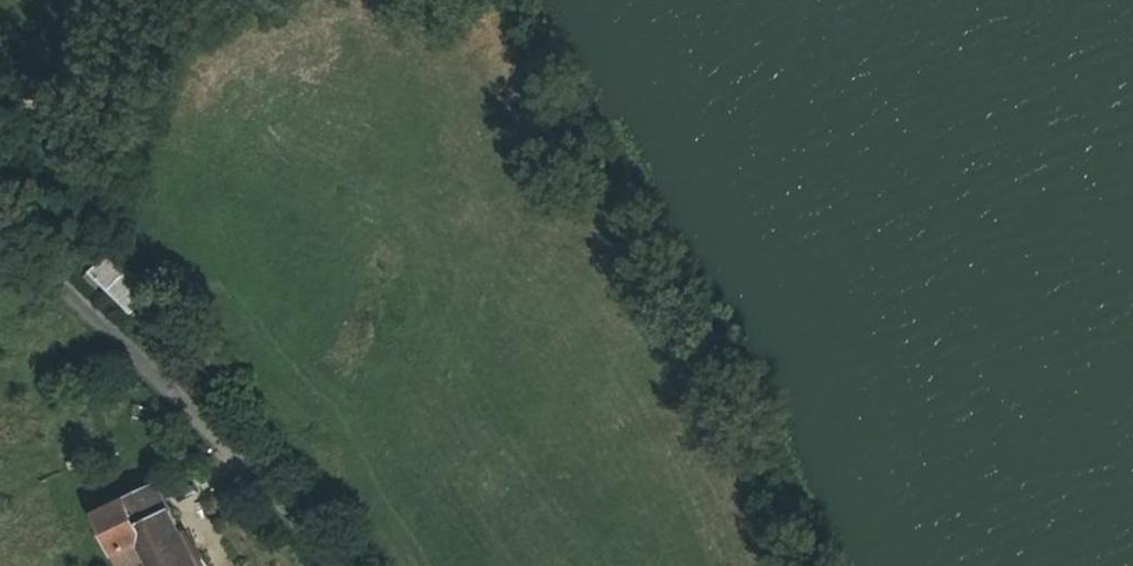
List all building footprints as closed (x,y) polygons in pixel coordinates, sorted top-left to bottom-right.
[(154,292),(118,253),(97,272),(134,312),(154,292)] [(157,565),(205,565),(178,509),(171,511),(159,487),(104,514),(126,565),(150,553),(157,565)]
